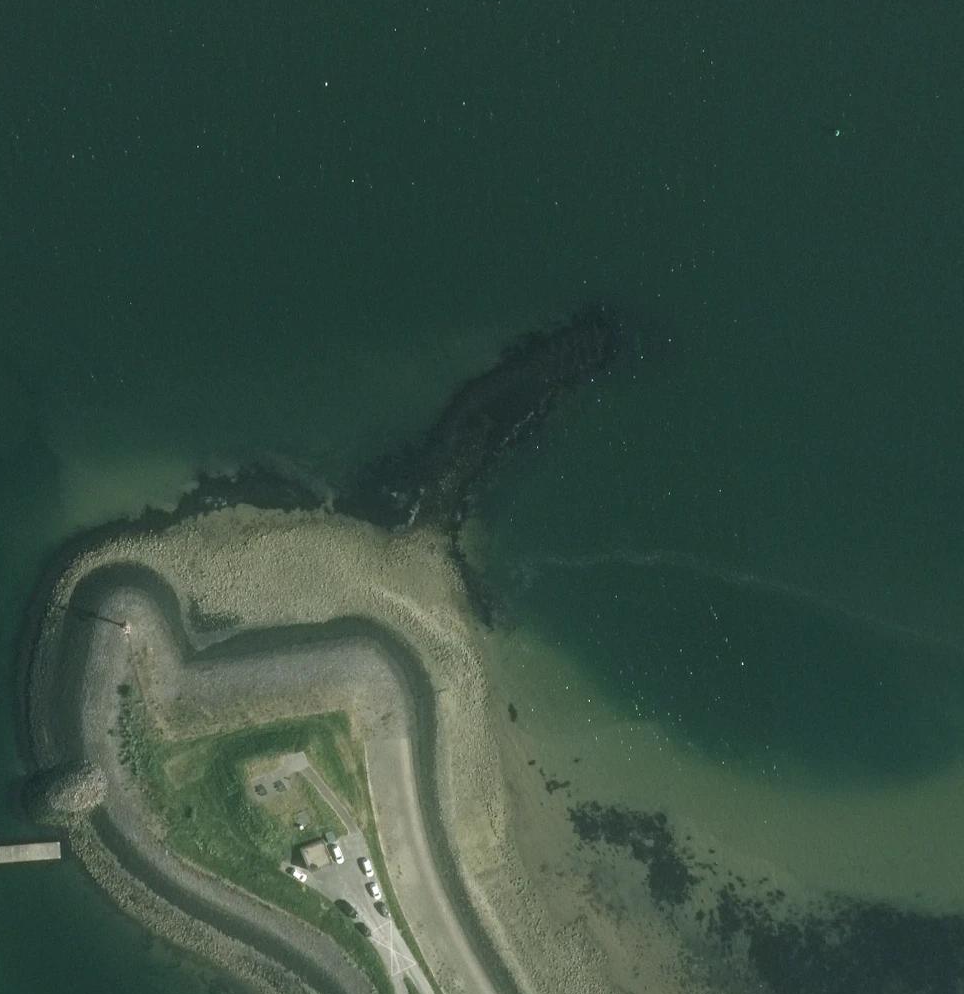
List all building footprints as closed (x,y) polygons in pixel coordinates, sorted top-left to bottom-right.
[(332,826),(324,830),(329,840),(336,836),(332,826)] [(300,847),(309,870),(332,860),(322,837),(300,847)]
